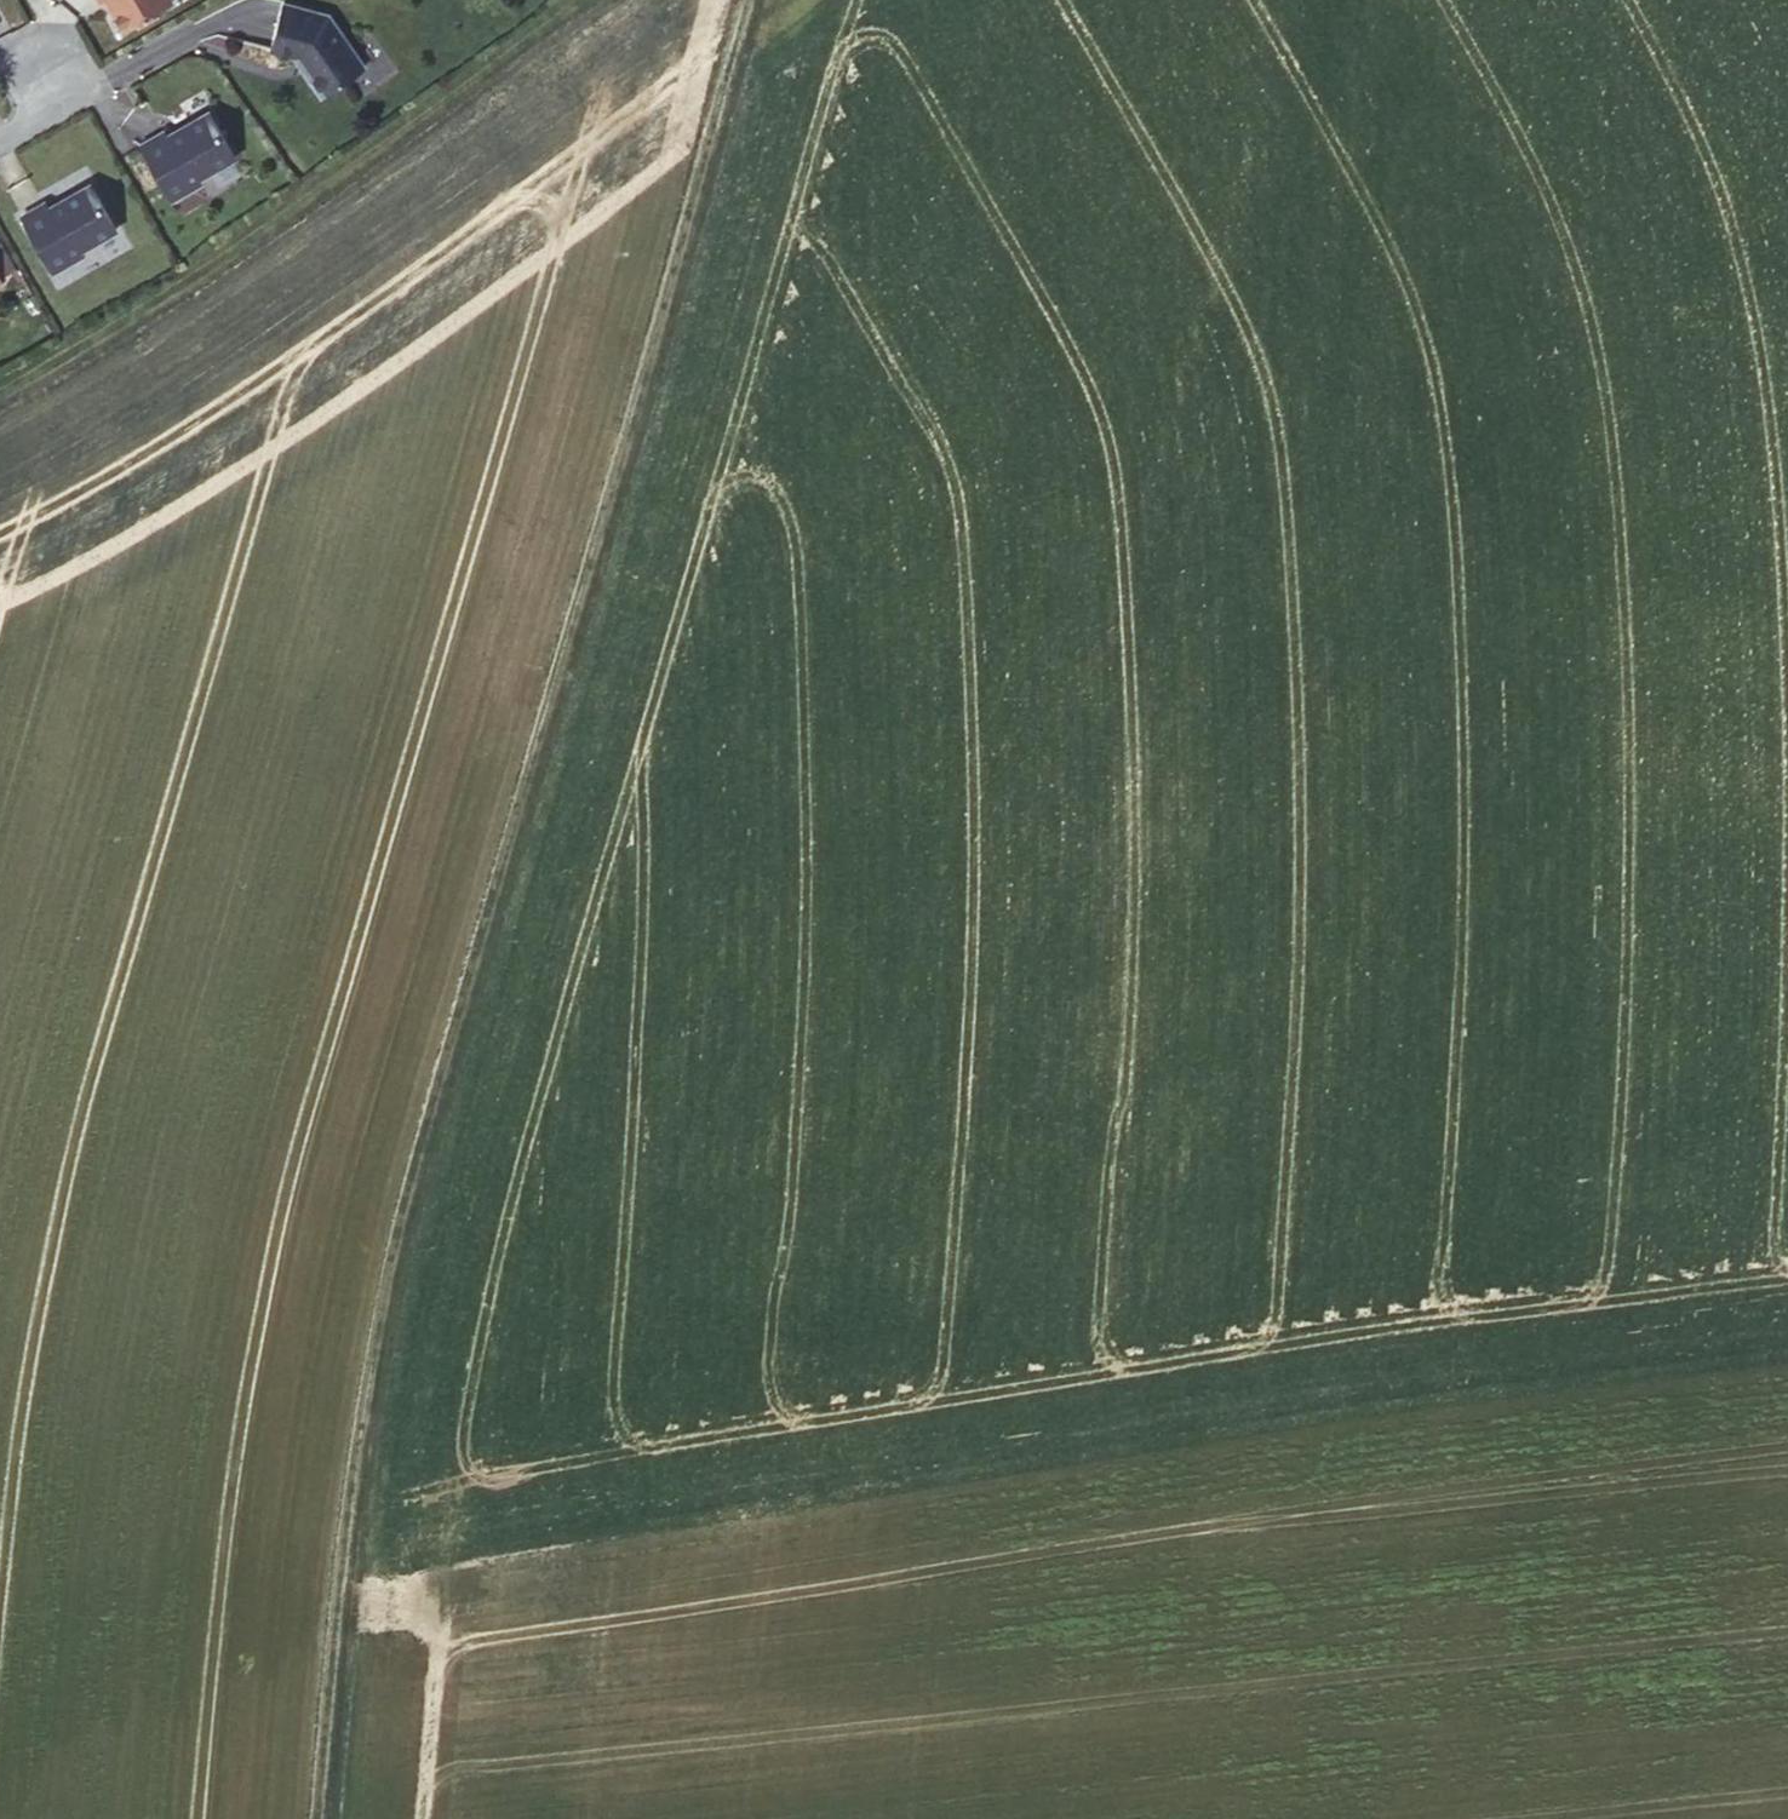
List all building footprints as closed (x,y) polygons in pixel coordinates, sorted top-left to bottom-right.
[(93,24),(130,0),(77,0),(93,24)] [(283,3),(271,50),(297,57),(306,69),(304,71),(321,96),(364,66),(327,15),(283,3)] [(163,131),(139,144),(171,199),(199,183),(197,177),(234,156),(208,111),(166,135),(163,131)] [(43,204),(20,217),(51,272),(80,256),(77,250),(114,229),(92,190),(84,188),(46,209),(43,204)]
